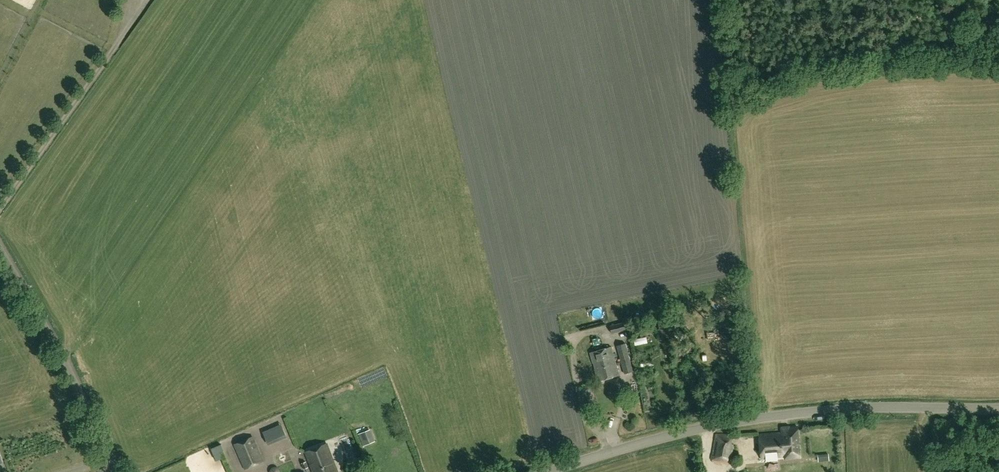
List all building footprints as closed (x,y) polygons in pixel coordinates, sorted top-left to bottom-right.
[(612,334),(627,330),(625,322),(610,326),(612,334)] [(633,373),(625,345),(616,347),(624,375),(633,373)] [(596,370),(616,364),(611,347),(590,354),(593,364),(594,364),(595,369),(596,370)] [(596,370),(595,369),(595,370),(599,382),(620,376),(616,364),(596,370)] [(269,446),(288,438),(282,425),(263,432),(269,446)] [(758,432),(759,450),(759,456),(782,455),(783,457),(798,456),(797,443),(796,425),(779,426),(779,431),(758,432)] [(370,430),(358,434),(363,446),(374,441),(370,430)] [(729,462),(733,444),(731,443),(732,438),(717,435),(711,458),(729,462)] [(245,469),(263,461),(253,437),(235,444),(245,469)] [(74,445),(81,467),(87,465),(81,443),(74,445)] [(327,444),(305,452),(313,471),(338,471),(327,444)] [(817,455),(818,462),(829,460),(828,453),(817,455)]
